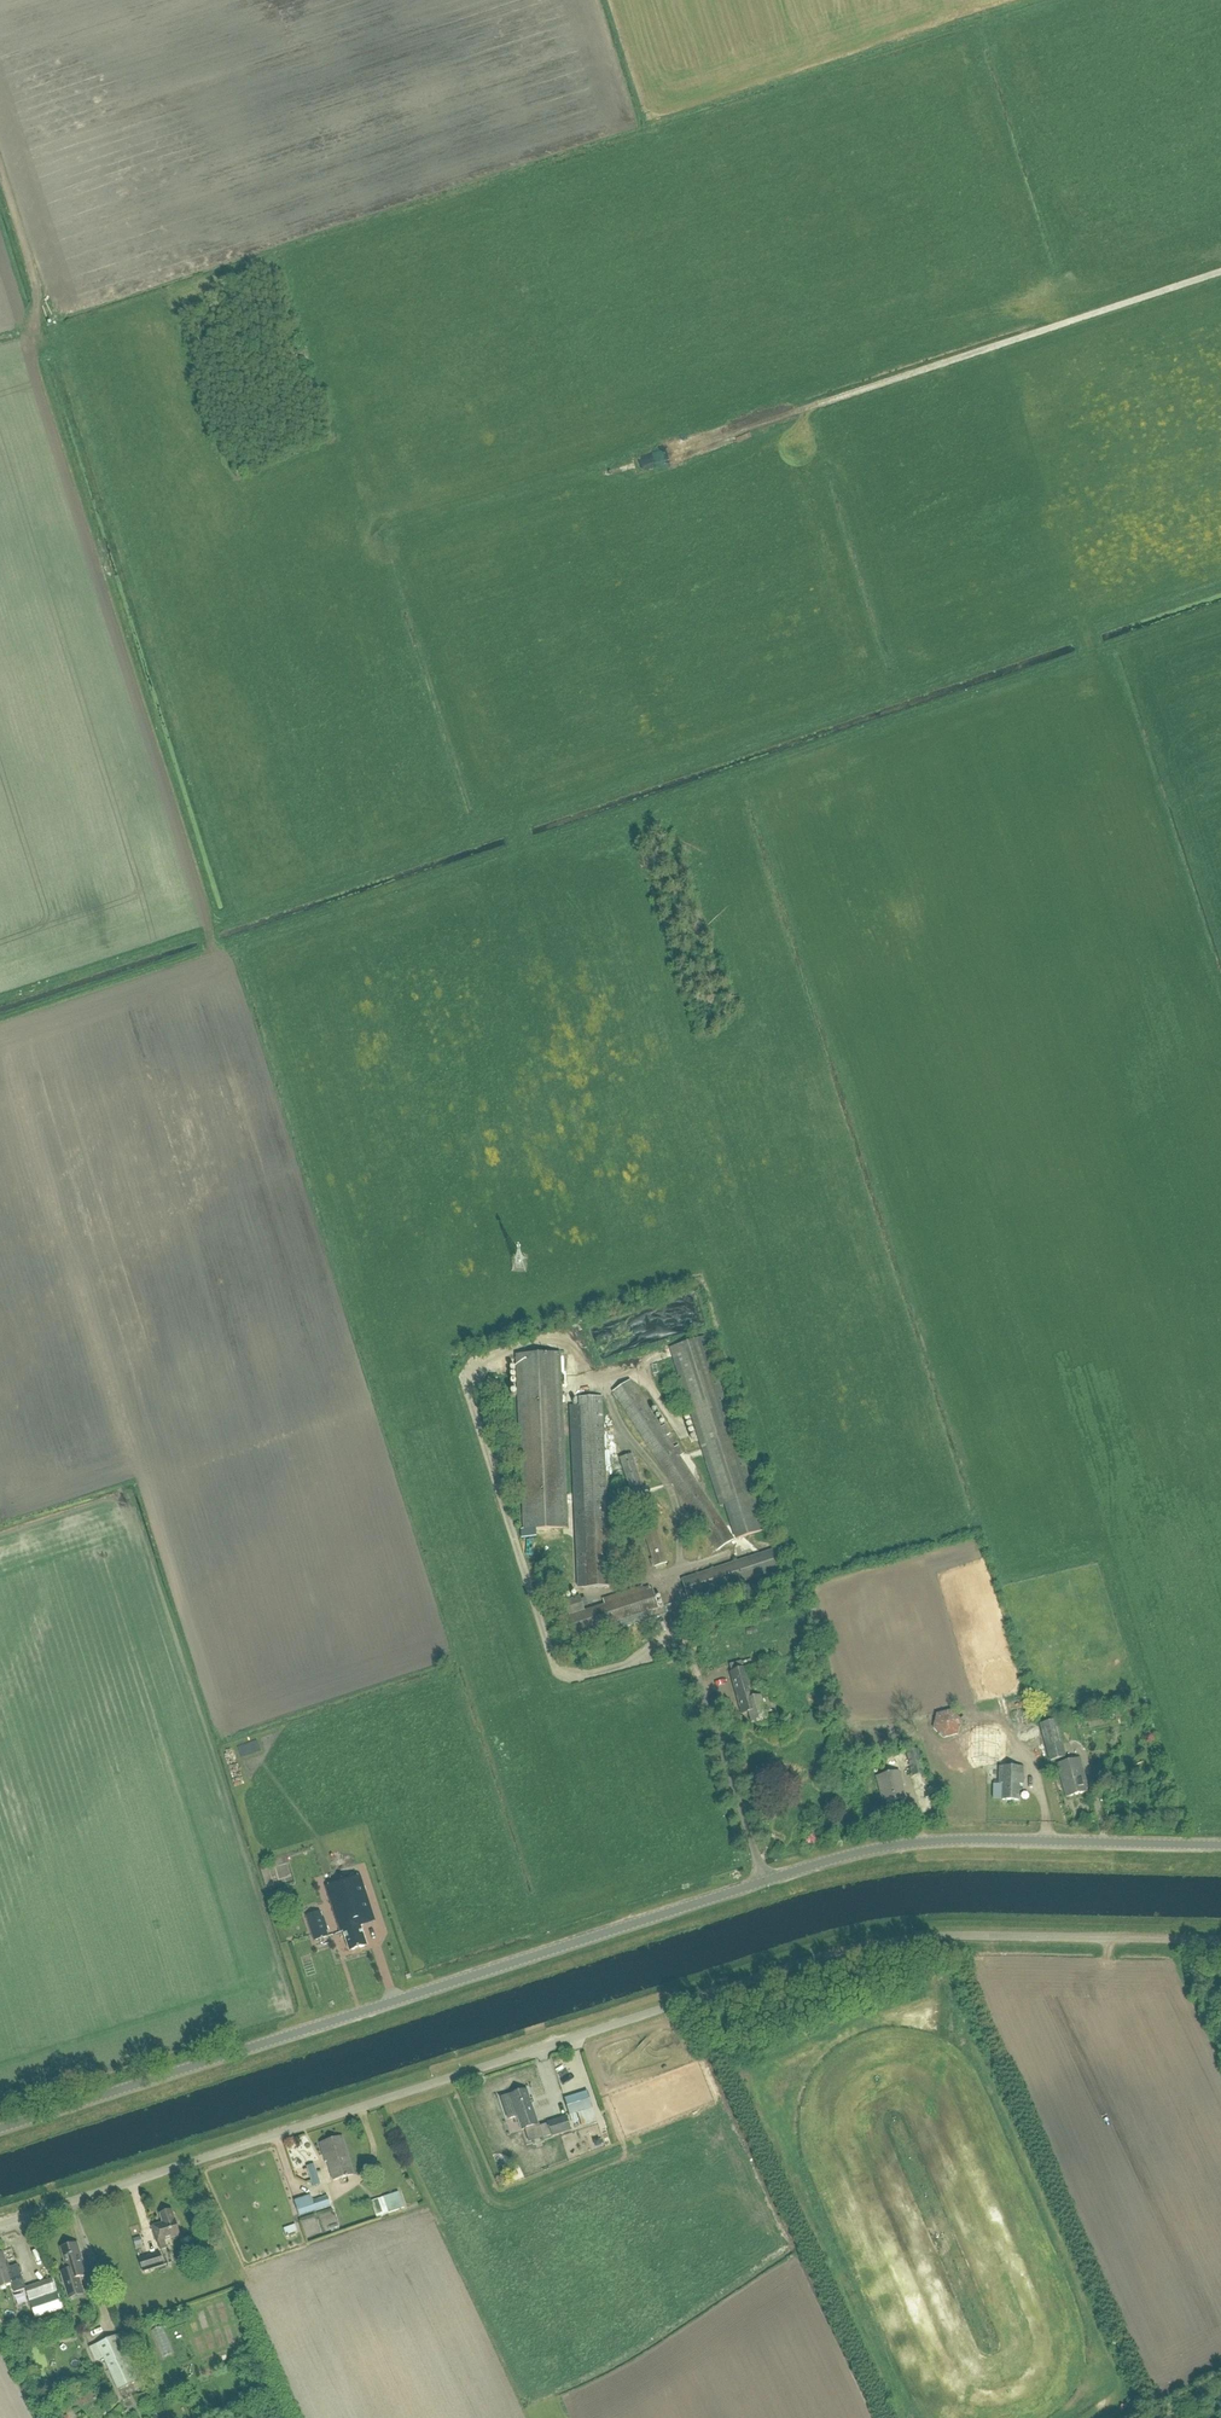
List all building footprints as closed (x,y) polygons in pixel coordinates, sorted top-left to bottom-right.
[(764,1531),(704,1338),(671,1349),(720,1505),(724,1504),(735,1541),(764,1531)] [(568,1529),(559,1354),(516,1356),(524,1531),(568,1529)] [(661,1429),(631,1381),(614,1392),(717,1552),(734,1541),(680,1457),(684,1455),(678,1446),(674,1449),(667,1437),(671,1435),(665,1426),(661,1429)] [(611,1586),(602,1397),(579,1399),(579,1406),(570,1407),(578,1588),(611,1586)] [(667,1564),(632,1455),(620,1459),(655,1568),(667,1564)] [(784,1568),(778,1549),(682,1580),(688,1599),(784,1568)] [(643,1590),(642,1587),(603,1600),(605,1606),(584,1612),(580,1597),(559,1604),(570,1637),(619,1621),(622,1629),(655,1618),(652,1611),(658,1609),(652,1590),(651,1591),(650,1588),(643,1590)] [(712,1646),(711,1636),(704,1637),(705,1647),(712,1646)] [(752,1667),(750,1661),(742,1663),(742,1662),(730,1665),(732,1672),(745,1668),(752,1667)] [(745,1668),(732,1672),(732,1673),(730,1673),(737,1698),(738,1698),(743,1715),(748,1713),(751,1723),(767,1718),(761,1697),(754,1699),(745,1668)] [(1066,1758),(1057,1721),(1039,1725),(1049,1762),(1066,1758)] [(983,1733),(966,1736),(968,1751),(971,1750),(974,1768),(1002,1764),(999,1746),(996,1746),(993,1731),(983,1733)] [(1037,1736),(1029,1739),(1032,1746),(1040,1744),(1037,1736)] [(924,1775),(918,1751),(906,1753),(912,1777),(924,1775)] [(1083,1767),(1080,1760),(1058,1766),(1060,1773),(1066,1798),(1087,1792),(1086,1789),(1088,1788),(1083,1767)] [(998,1766),(986,1767),(986,1774),(991,1774),(992,1781),(999,1780),(998,1766)] [(1023,1768),(1000,1767),(999,1785),(1003,1785),(1002,1800),(1019,1800),(1019,1785),(1023,1786),(1023,1768)] [(905,1799),(899,1773),(877,1778),(883,1804),(905,1799)] [(375,1923),(360,1877),(326,1887),(341,1933),(343,1932),(349,1952),(367,1946),(361,1927),(375,1923)] [(323,1919),(321,1912),(307,1916),(315,1941),(328,1937),(326,1932),(328,1931),(325,1918),(323,1919)] [(539,2125),(527,2091),(508,2096),(512,2108),(514,2108),(522,2131),(539,2125)] [(597,2123),(588,2093),(565,2100),(570,2117),(567,2118),(572,2131),(597,2123)] [(570,2132),(566,2118),(548,2123),(552,2137),(570,2132)] [(342,2138),(320,2145),(325,2162),(327,2162),(333,2182),(354,2176),(342,2138)] [(321,2185),(314,2165),(307,2167),(314,2187),(321,2185)] [(382,2213),(405,2209),(402,2192),(379,2196),(382,2213)] [(313,2202),(311,2196),(294,2202),(300,2218),(332,2207),(329,2197),(313,2202)] [(175,2220),(172,2211),(160,2215),(163,2224),(152,2227),(157,2243),(158,2243),(160,2251),(167,2248),(165,2241),(180,2236),(175,2220)] [(286,2227),(289,2234),(298,2230),(296,2224),(286,2227)] [(71,2281),(73,2288),(80,2286),(78,2279),(87,2276),(77,2244),(61,2249),(65,2263),(63,2264),(68,2282),(71,2281)] [(11,2284),(14,2293),(26,2290),(30,2303),(35,2319),(53,2314),(56,2323),(67,2319),(64,2310),(54,2280),(26,2289),(18,2265),(9,2268),(4,2252),(0,2253),(0,2288),(11,2284)] [(164,2266),(160,2253),(139,2259),(143,2273),(164,2266)] [(133,2362),(121,2334),(90,2347),(97,2362),(104,2359),(118,2390),(139,2381),(137,2377),(139,2377),(136,2370),(134,2371),(131,2363),(133,2362)]
